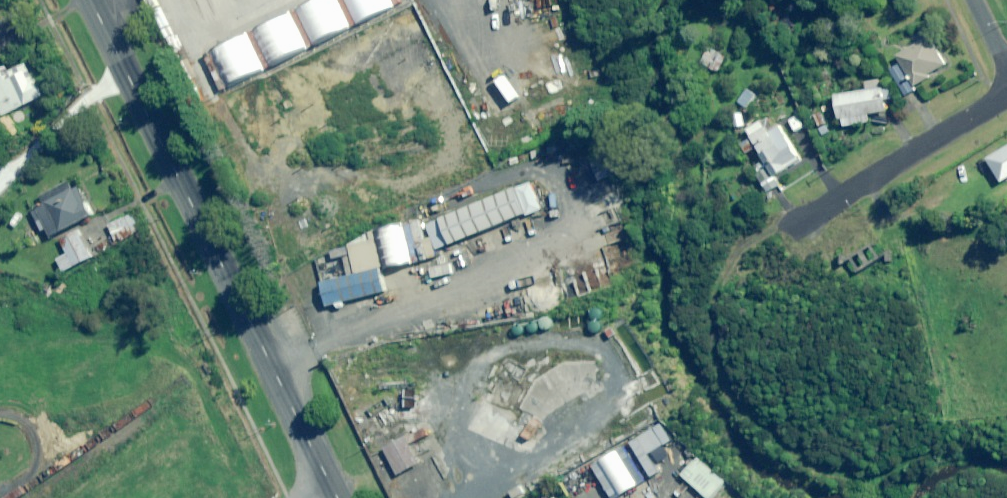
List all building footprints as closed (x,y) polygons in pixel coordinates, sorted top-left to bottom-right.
[(224,0),(200,0),(182,9),(198,43),(185,49),(202,81),(238,64),(223,33),(237,26),(224,0)] [(947,64),(930,37),(898,57),(917,87),(930,78),(929,76),(947,64)] [(724,57),(706,49),(699,64),(717,72),(724,57)] [(0,69),(0,111),(3,116),(42,98),(24,58),(0,69)] [(901,65),(890,71),(904,97),(916,91),(901,65)] [(894,99),(892,87),(884,89),(883,79),(865,82),(867,91),(837,96),(842,128),(870,123),(869,115),(888,112),(886,101),(894,99)] [(741,115),(730,116),(731,128),(742,127),(741,115)] [(770,133),(762,121),(747,130),(776,176),(801,161),(780,127),(770,133)] [(988,161),(1002,184),(1006,181),(1006,148),(988,161)] [(611,152),(591,160),(601,183),(620,175),(611,152)] [(777,187),(764,165),(754,171),(768,193),(777,187)] [(95,216),(77,180),(41,197),(46,206),(32,213),(38,224),(43,221),(51,238),(95,216)] [(502,186),(424,217),(435,244),(512,214),(502,186)] [(141,232),(134,215),(109,225),(116,242),(141,232)] [(92,258),(78,230),(59,239),(67,254),(56,260),(63,273),(92,258)] [(369,264),(308,280),(315,306),(376,291),(369,264)] [(564,382),(549,359),(536,368),(550,391),(564,382)] [(412,416),(404,401),(388,411),(396,425),(412,416)] [(532,418),(521,413),(516,424),(527,429),(532,418)] [(419,466),(406,438),(384,449),(397,476),(419,466)] [(600,481),(574,495),(576,497),(609,497),(600,481)]
